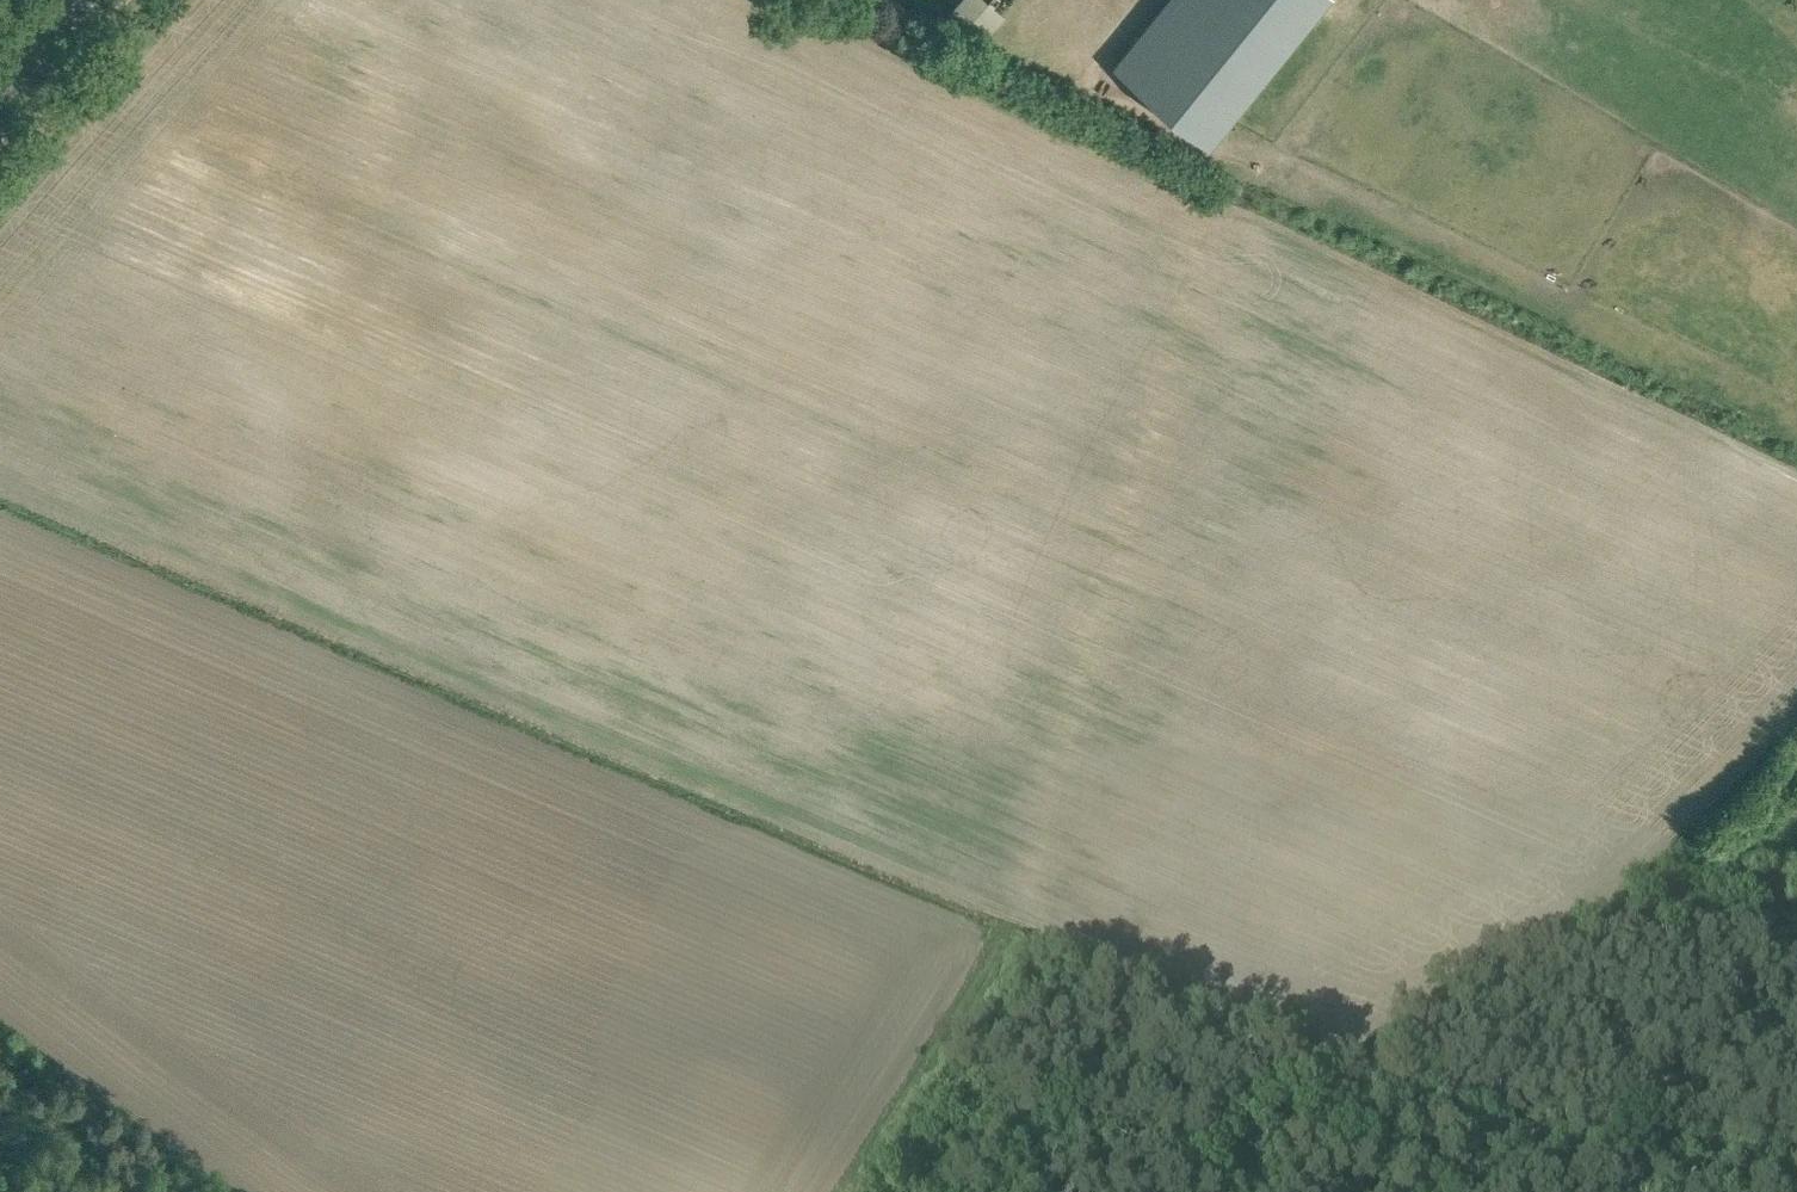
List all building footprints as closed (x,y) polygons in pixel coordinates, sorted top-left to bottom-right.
[(1115,67),(1208,143),(1325,0),(1169,0),(1115,67)]
